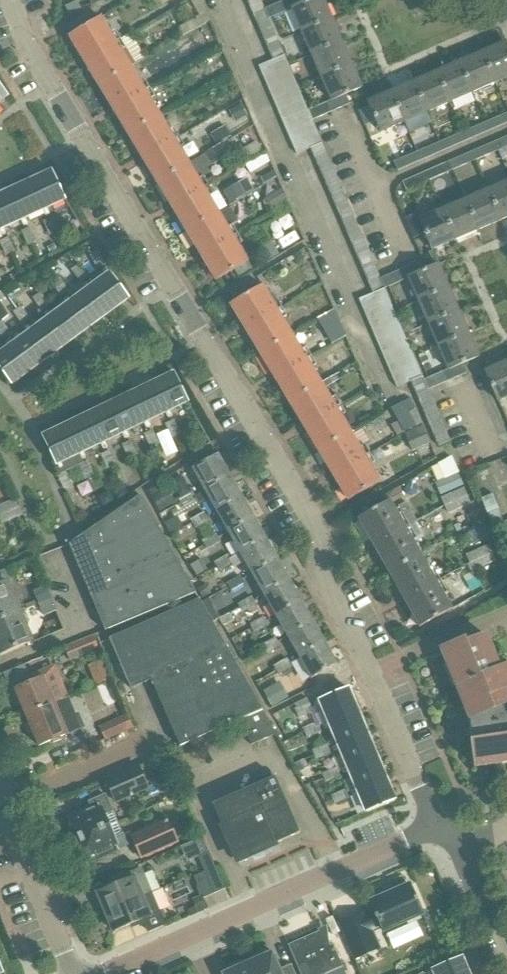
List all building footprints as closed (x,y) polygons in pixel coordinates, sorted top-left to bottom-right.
[(77,0),(64,6),(68,16),(81,10),(77,0)] [(258,0),(247,5),(250,13),(262,8),(258,0)] [(292,10),(301,32),(332,19),(324,0),(312,0),(306,2),(305,0),(286,0),(281,2),(286,12),(292,10)] [(281,2),(265,9),(267,15),(269,20),(286,12),(281,2)] [(263,10),(262,8),(250,13),(254,21),(256,20),(265,16),(263,10)] [(270,23),(269,20),(267,15),(265,16),(256,20),(259,28),(270,23)] [(99,85),(131,66),(101,17),(70,36),(99,85)] [(301,32),(311,55),(342,42),(333,21),(332,19),(301,32)] [(274,31),(270,23),(259,28),(263,36),(274,31)] [(277,39),(274,31),(263,36),(266,44),(277,39)] [(281,47),(277,39),(266,44),(270,52),(281,47)] [(311,55),(321,78),(352,65),(344,47),(342,42),(311,55)] [(496,82),(506,78),(506,45),(506,43),(483,53),(496,82)] [(284,56),(281,47),(270,52),(273,60),(284,56)] [(473,92),(496,82),(483,53),(460,63),(473,92)] [(284,56),(273,60),(260,66),(264,77),(289,66),(284,56)] [(450,102),(473,92),(460,63),(437,72),(450,102)] [(321,78),(331,101),(325,104),(329,113),(350,104),(346,94),(362,88),(352,65),(321,78)] [(160,115),(131,66),(99,85),(128,134),(160,115)] [(294,77),(289,66),(264,77),(269,88),(294,77)] [(427,112),(450,102),(437,72),(414,83),(427,112)] [(299,88),(294,77),(269,88),(274,99),(299,88)] [(404,122),(427,112),(414,83),(392,92),(404,122)] [(303,99),(299,88),(274,99),(278,110),(303,99)] [(391,128),(404,122),(392,92),(368,102),(384,139),(394,135),(391,128)] [(306,111),(308,110),(303,99),(278,110),(283,121),(306,111)] [(230,111),(236,122),(247,115),(242,104),(230,111)] [(325,104),(309,111),(312,120),(329,113),(325,104)] [(311,122),(306,111),(283,121),(281,122),(286,133),(311,122)] [(486,123),(490,131),(506,123),(506,113),(486,123)] [(190,164),(160,115),(128,134),(158,183),(190,164)] [(316,133),(311,122),(286,133),(290,144),(292,143),(316,133)] [(490,131),(486,123),(463,133),(467,141),(490,131)] [(225,126),(211,134),(217,144),(231,136),(225,126)] [(322,143),(318,132),(316,133),(292,143),(297,154),(311,148),(322,143)] [(467,141),(463,133),(440,143),(444,151),(467,141)] [(506,147),(506,137),(495,142),(498,151),(506,147)] [(228,140),(206,153),(213,165),(220,161),(221,162),(236,153),(228,140)] [(476,161),(498,151),(495,142),(472,152),(476,161)] [(326,151),(322,143),(311,148),(314,156),(324,152),(326,151)] [(440,143),(418,152),(421,161),(444,151),(440,143)] [(327,160),(324,152),(314,156),(312,157),(316,165),(327,160)] [(418,152),(395,162),(398,171),(421,161),(418,152)] [(453,170),(476,161),(472,152),(449,162),(453,170)] [(331,168),(327,160),(316,165),(319,173),(331,168)] [(430,180),(453,170),(449,162),(426,172),(430,180)] [(219,213),(190,164),(158,183),(187,232),(219,213)] [(334,177),(331,168),(319,173),(323,181),(334,177)] [(266,183),(277,176),(274,170),(262,177),(266,183)] [(30,182),(43,210),(46,216),(50,214),(47,208),(66,199),(54,172),(30,182)] [(426,172),(403,182),(407,191),(430,180),(426,172)] [(338,185),(334,177),(323,181),(326,189),(338,185)] [(247,179),(224,192),(230,203),(253,190),(247,179)] [(30,182),(8,193),(21,220),(24,226),(28,224),(25,218),(43,210),(30,182)] [(506,218),(506,182),(489,190),(502,220),(506,218)] [(341,193),(338,185),(326,189),(330,198),(341,193)] [(271,209),(287,200),(281,189),(265,199),(271,209)] [(479,230),(502,220),(489,190),(466,200),(479,230)] [(0,196),(0,233),(2,236),(6,234),(3,228),(21,220),(8,193),(0,196)] [(344,201),(341,193),(330,198),(333,206),(344,201)] [(456,240),(479,230),(466,200),(443,210),(456,240)] [(348,209),(344,201),(333,206),(337,214),(348,209)] [(351,217),(348,209),(337,214),(340,222),(351,217)] [(443,210),(420,220),(433,250),(456,240),(443,210)] [(219,213),(187,232),(216,281),(248,262),(219,213)] [(43,221),(49,236),(59,232),(53,217),(43,221)] [(355,225),(351,217),(340,222),(344,230),(355,225)] [(358,233),(355,225),(344,230),(347,238),(358,233)] [(21,231),(28,245),(37,241),(30,227),(21,231)] [(362,241),(358,233),(347,238),(351,246),(362,241)] [(0,241),(6,256),(16,252),(9,237),(0,241)] [(365,249),(362,241),(351,246),(354,254),(365,249)] [(279,254),(272,242),(256,252),(264,264),(279,254)] [(55,244),(48,248),(50,252),(57,249),(55,244)] [(369,257),(365,249),(354,254),(357,262),(369,257)] [(98,270),(106,265),(98,251),(89,257),(98,270)] [(372,266),(369,257),(357,262),(361,270),(372,266)] [(397,272),(401,282),(409,279),(418,301),(449,288),(439,265),(423,271),(419,262),(397,272)] [(89,276),(80,263),(72,269),(81,282),(89,276)] [(376,274),(372,266),(361,270),(364,278),(376,274)] [(109,312),(129,297),(108,268),(104,270),(108,276),(91,288),(109,312)] [(380,279),(381,281),(385,289),(401,282),(397,272),(380,279)] [(379,282),(376,274),(364,278),(368,286),(370,286),(379,282)] [(69,291),(61,278),(52,283),(61,296),(69,291)] [(370,286),(373,294),(385,289),(381,281),(379,282),(370,286)] [(84,285),(88,291),(72,303),(90,327),(109,312),(91,288),(87,283),(84,285)] [(261,354),(294,334),(284,318),(302,307),(297,298),(279,309),(264,285),(231,305),(261,354)] [(418,301),(428,324),(459,311),(452,293),(449,288),(418,301)] [(389,299),(385,289),(373,294),(359,299),(364,310),(389,299)] [(50,305),(41,292),(33,298),(42,311),(50,305)] [(52,317),(70,341),(90,327),(72,303),(68,297),(64,300),(68,305),(52,317)] [(394,310),(389,299),(364,310),(369,321),(394,310)] [(9,316),(0,303),(0,322),(3,320),(9,316)] [(22,307),(14,313),(23,325),(31,319),(22,307)] [(399,321),(394,310),(369,321),(372,328),(374,332),(399,321)] [(51,356),(70,341),(52,317),(48,311),(44,314),(49,320),(33,331),(51,356)] [(428,324),(438,347),(469,334),(461,315),(459,311),(428,324)] [(3,320),(0,322),(0,336),(3,340),(12,334),(3,320)] [(400,323),(399,321),(374,332),(378,343),(403,332),(400,323)] [(406,321),(400,323),(403,332),(404,334),(415,329),(412,324),(406,321)] [(332,345),(346,336),(341,325),(326,334),(332,345)] [(31,370),(51,356),(33,331),(29,326),(25,329),(29,334),(13,346),(31,370)] [(404,334),(403,332),(378,343),(383,354),(408,343),(404,334)] [(290,403),(323,383),(294,334),(261,354),(290,403)] [(438,347),(448,370),(442,373),(446,382),(446,383),(467,373),(463,364),(479,357),(469,334),(438,347)] [(13,346),(9,340),(5,343),(10,349),(0,356),(0,369),(12,384),(31,370),(13,346)] [(413,354),(408,343),(383,354),(388,365),(413,354)] [(417,366),(413,354),(388,365),(392,376),(417,366)] [(486,371),(499,402),(506,398),(506,362),(486,371)] [(422,377),(417,366),(392,376),(397,388),(411,382),(422,377)] [(323,383),(326,387),(342,378),(341,377),(343,376),(341,372),(339,373),(323,383)] [(427,385),(429,390),(446,383),(446,382),(442,373),(425,380),(427,385)] [(152,385),(165,413),(168,419),(172,417),(169,411),(188,402),(175,374),(152,385)] [(425,380),(424,381),(422,377),(411,382),(415,390),(427,385),(425,380)] [(340,392),(331,397),(323,383),(290,403),(319,452),(352,432),(337,407),(346,402),(340,392)] [(152,385),(130,396),(143,423),(146,429),(150,427),(147,421),(165,413),(152,385)] [(415,390),(418,398),(430,393),(429,390),(427,385),(415,390)] [(430,393),(418,398),(422,406),(433,401),(430,393)] [(130,396),(108,406),(121,434),(124,440),(128,438),(125,432),(143,423),(130,396)] [(422,426),(410,398),(404,402),(391,409),(405,433),(422,426)] [(433,401),(422,406),(425,414),(437,409),(433,401)] [(108,406),(86,417),(99,444),(102,450),(106,448),(103,442),(121,434),(108,406)] [(437,409),(425,414),(429,422),(440,417),(437,409)] [(86,417),(64,427),(77,455),(80,461),(84,459),(81,453),(99,444),(86,417)] [(440,417),(429,422),(432,430),(443,425),(440,417)] [(182,434),(175,420),(166,423),(173,438),(182,434)] [(443,425),(432,430),(435,438),(447,433),(443,425)] [(422,426),(405,433),(413,451),(430,444),(422,426)] [(77,455),(64,427),(42,438),(58,471),(62,469),(59,463),(77,455)] [(160,445),(153,430),(144,434),(151,448),(160,445)] [(352,432),(319,452),(349,500),(382,481),(352,432)] [(447,433),(435,438),(439,446),(450,441),(447,433)] [(132,441),(123,444),(129,459),(138,455),(132,441)] [(110,451),(101,455),(108,469),(117,465),(110,451)] [(205,490),(231,475),(219,454),(187,472),(189,476),(195,473),(205,490)] [(88,461),(79,465),(86,480),(95,475),(88,461)] [(67,472),(58,475),(64,490),(73,486),(67,472)] [(436,483),(441,495),(464,486),(459,473),(436,483)] [(217,511),(243,496),(231,475),(205,490),(199,494),(201,498),(207,494),(217,511)] [(358,519),(373,545),(415,522),(417,521),(406,502),(395,509),(393,504),(405,496),(400,487),(383,497),(386,503),(358,519)] [(151,497),(160,512),(176,503),(168,488),(163,490),(152,497),(151,497)] [(448,514),(472,504),(465,488),(442,497),(448,514)] [(184,508),(198,500),(193,492),(180,499),(184,508)] [(493,525),(504,520),(493,495),(483,499),(493,525)] [(229,532),(255,517),(243,496),(217,511),(211,515),(213,519),(219,515),(229,532)] [(194,593),(140,497),(68,544),(104,630),(194,593)] [(6,503),(9,511),(20,507),(16,498),(6,503)] [(9,511),(6,503),(0,505),(0,515),(9,511)] [(13,520),(24,515),(20,507),(9,511),(13,520)] [(481,509),(470,515),(475,525),(487,519),(481,509)] [(9,511),(0,515),(0,520),(2,524),(13,520),(9,511)] [(191,520),(196,529),(210,521),(205,512),(191,520)] [(241,553),(267,538),(255,517),(229,532),(223,536),(225,540),(231,536),(241,553)] [(424,535),(417,521),(415,522),(373,545),(388,573),(421,554),(414,541),(424,535)] [(476,529),(481,540),(491,537),(486,525),(476,529)] [(217,534),(203,541),(208,550),(222,542),(217,534)] [(253,574),(279,559),(267,538),(241,553),(232,558),(229,554),(215,562),(220,571),(233,564),(235,567),(245,561),(253,574)] [(489,544),(466,554),(474,571),(497,561),(489,544)] [(437,582),(421,554),(388,573),(404,600),(437,582)] [(264,595),(290,580),(279,559),(253,574),(247,577),(249,581),(255,578),(264,595)] [(241,576),(227,583),(232,591),(246,584),(241,576)] [(276,616),(302,601),(290,580),(264,595),(258,598),(261,602),(267,599),(276,616)] [(25,610),(20,597),(15,599),(8,582),(0,585),(0,620),(25,610)] [(437,582),(404,600),(420,628),(452,610),(437,582)] [(198,589),(203,599),(212,594),(206,585),(198,589)] [(39,604),(52,598),(47,586),(34,591),(39,604)] [(239,603),(244,612),(257,604),(253,596),(239,603)] [(52,598),(39,604),(44,616),(57,611),(52,598)] [(201,603),(207,612),(215,608),(210,598),(201,603)] [(238,720),(261,710),(199,600),(108,638),(130,689),(151,681),(180,747),(238,720)] [(288,637),(314,622),(302,601),(276,616),(270,619),(273,623),(279,620),(288,637)] [(25,610),(0,620),(0,654),(32,641),(25,624),(30,622),(25,610)] [(234,621),(230,614),(220,619),(224,627),(234,621)] [(251,624),(256,633),(269,625),(265,617),(251,624)] [(300,658),(326,643),(314,622),(288,637),(282,640),(285,644),(291,641),(300,658)] [(71,661),(100,649),(93,635),(65,647),(71,661)] [(276,637),(262,645),(267,654),(281,646),(276,637)] [(440,652),(468,719),(476,768),(506,764),(506,716),(504,716),(503,706),(506,704),(506,689),(506,668),(499,671),(485,637),(464,646),(463,642),(440,652)] [(326,643),(300,658),(294,661),(296,665),(302,662),(312,679),(338,664),(326,643)] [(293,667),(288,658),(274,666),(279,675),(293,667)] [(14,691),(24,716),(53,704),(66,698),(59,682),(46,688),(40,672),(27,678),(29,684),(14,691)] [(273,707),(289,698),(280,682),(264,692),(273,707)] [(329,722),(357,710),(348,687),(314,702),(315,706),(322,703),(329,722)] [(307,702),(304,703),(293,708),(297,717),(311,712),(307,702)] [(53,704),(24,716),(38,747),(51,741),(52,744),(60,740),(59,738),(66,735),(53,704)] [(274,734),(261,710),(238,720),(250,745),(274,734)] [(357,710),(329,722),(323,724),(325,729),(331,726),(339,744),(367,733),(357,710)] [(100,727),(106,741),(134,728),(128,714),(100,727)] [(317,721),(302,728),(305,737),(321,731),(317,721)] [(367,733),(339,744),(332,747),(334,751),(341,748),(348,767),(376,755),(367,733)] [(314,759),(329,753),(325,743),(311,749),(314,759)] [(376,755),(348,767),(342,769),(344,774),(350,771),(358,789),(385,778),(376,755)] [(105,779),(116,804),(150,789),(139,764),(105,779)] [(335,767),(321,772),(324,781),(338,776),(335,767)] [(273,776),(211,804),(235,858),(261,846),(262,849),(276,842),(277,843),(299,833),(273,776)] [(385,778),(358,789),(351,792),(353,796),(360,793),(368,812),(395,801),(385,778)] [(343,790),(330,796),(333,804),(347,797),(343,790)] [(105,801),(66,818),(69,824),(66,825),(73,841),(120,820),(111,798),(105,801)] [(126,832),(120,820),(73,841),(79,854),(82,853),(86,862),(125,844),(131,841),(139,858),(176,841),(165,819),(130,835),(128,832),(126,832)] [(204,871),(214,893),(225,888),(209,853),(198,858),(204,871)] [(111,879),(114,886),(97,894),(105,913),(151,893),(141,869),(126,876),(125,873),(111,879)] [(214,893),(204,871),(193,876),(203,898),(214,893)] [(423,914),(410,885),(370,902),(375,912),(367,916),(366,913),(339,925),(353,959),(379,948),(373,932),(382,928),(383,931),(423,914)] [(114,932),(161,912),(152,893),(151,893),(105,913),(114,932)] [(198,912),(207,908),(202,896),(193,900),(198,912)] [(341,966),(332,944),(329,945),(327,934),(320,935),(318,931),(288,944),(300,973),(322,973),(341,966)] [(252,973),(280,973),(271,952),(266,954),(264,951),(252,956),(254,960),(247,963),(252,973)] [(459,959),(432,971),(433,973),(430,973),(465,973),(459,959)] [(247,963),(240,966),(238,962),(226,967),(227,971),(222,973),(223,973),(252,973),(247,963)]
